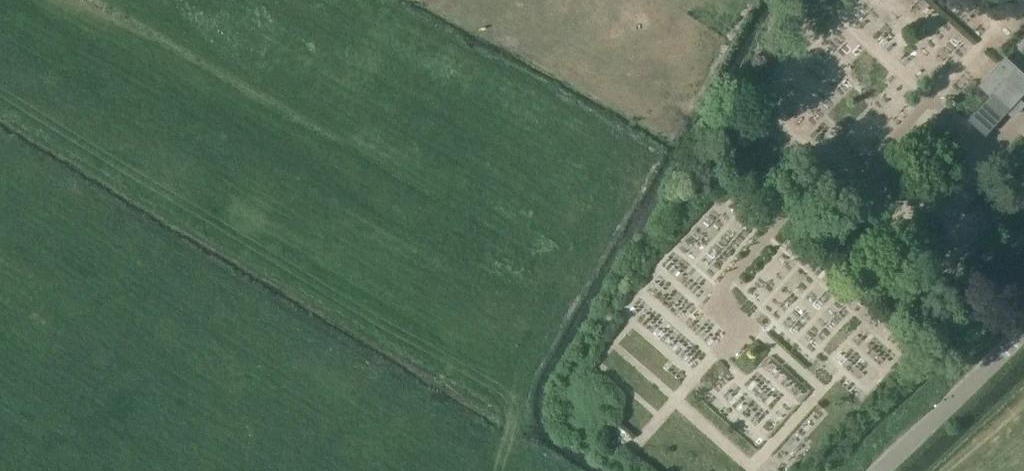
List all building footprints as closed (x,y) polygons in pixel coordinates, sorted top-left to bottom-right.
[(1019,96),(1023,91),(1023,74),(1019,69),(1006,58),(982,85),(993,95),(972,119),(986,132),(1008,109),(1014,115),(1023,104),(1023,103),(1018,98),(1019,96)]
